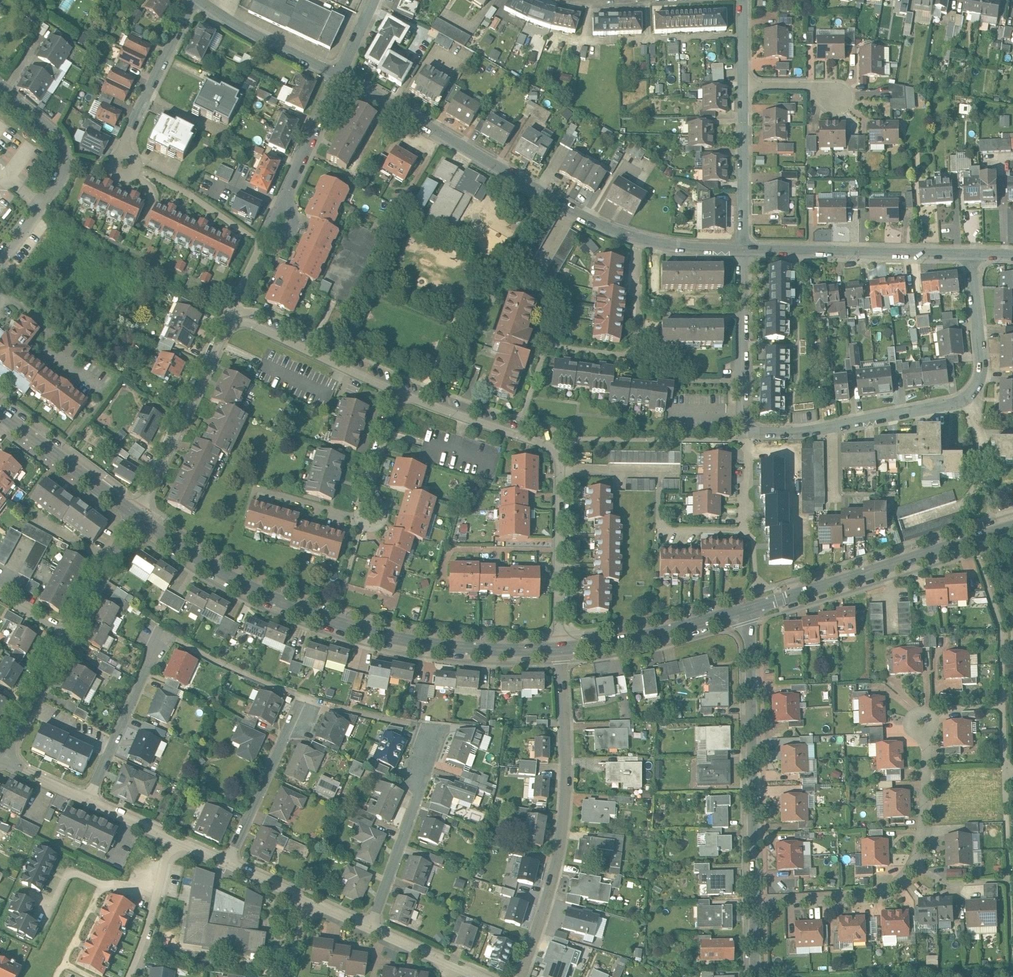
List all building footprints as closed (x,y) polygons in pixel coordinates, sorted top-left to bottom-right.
[(145,10),(159,19),(170,4),(164,0),(152,0),(145,10)] [(249,12),(286,29),(294,10),(284,6),(287,0),(255,0),(249,12)] [(301,0),(299,0),(294,10),(286,29),(318,44),(331,14),(301,0)] [(400,0),(396,0),(392,11),(412,20),(418,7),(411,5),(400,0)] [(504,9),(527,20),(535,4),(525,0),(510,0),(504,9)] [(913,10),(931,14),(930,20),(931,20),(933,10),(934,0),(915,0),(913,10)] [(933,10),(938,10),(938,8),(942,9),(941,13),(947,14),(949,0),(934,0),(933,10)] [(963,11),(967,12),(967,13),(981,16),(984,0),(965,0),(963,11)] [(993,0),(984,0),(981,16),(998,18),(1001,1),(993,0)] [(909,2),(902,1),(900,13),(907,14),(907,13),(907,12),(909,2)] [(545,8),(535,4),(527,20),(551,28),(557,11),(545,8)] [(496,10),(492,7),(485,16),(490,20),(496,10)] [(938,10),(933,10),(931,20),(938,22),(940,13),(939,13),(939,11),(938,10)] [(580,16),(568,14),(557,11),(551,28),(575,33),(580,16)] [(725,12),(702,13),(702,31),(726,30),(725,12)] [(137,17),(131,13),(123,23),(129,28),(137,17)] [(702,13),(678,14),(679,32),(702,31),(702,13)] [(318,44),(317,45),(330,51),(344,20),(331,14),(318,44)] [(678,14),(654,15),(655,33),(679,32),(678,14)] [(617,16),(593,17),(594,35),(617,34),(617,16)] [(641,16),(617,16),(617,34),(641,33),(641,16)] [(500,20),(495,17),(490,27),(495,30),(500,20)] [(471,37),(437,18),(430,28),(464,47),(471,37)] [(409,32),(387,19),(378,34),(380,35),(365,61),(379,70),(388,55),(394,44),(400,47),(409,32)] [(215,34),(200,26),(192,41),(208,49),(215,34)] [(1004,28),(998,27),(996,41),(1002,42),(1004,28)] [(1012,28),(1005,27),(1003,38),(1010,39),(1012,28)] [(786,30),(765,30),(765,44),(786,44),(786,30)] [(143,38),(132,32),(129,38),(140,43),(143,38)] [(453,41),(439,33),(434,42),(448,50),(453,41)] [(526,36),(520,34),(516,43),(523,46),(526,36)] [(70,49),(51,37),(45,47),(65,60),(68,56),(67,53),(70,49)] [(129,38),(129,37),(123,48),(146,59),(151,48),(140,43),(129,38)] [(831,38),(817,38),(817,59),(831,59),(831,38)] [(845,38),(831,38),(831,59),(845,59),(845,38)] [(208,49),(192,41),(185,55),(201,63),(208,49)] [(669,54),(679,53),(678,42),(668,43),(669,54)] [(786,44),(765,44),(765,58),(786,58),(786,44)] [(587,48),(582,46),(579,58),(585,59),(587,48)] [(65,60),(45,47),(38,57),(57,69),(60,65),(62,64),(65,60)] [(146,59),(123,48),(118,59),(119,59),(130,65),(140,70),(146,59)] [(883,48),(862,49),(862,63),(883,62),(883,48)] [(388,55),(379,70),(378,72),(401,86),(408,75),(411,68),(388,55)] [(130,65),(119,59),(116,65),(127,70),(130,65)] [(883,62),(862,63),(862,77),(883,77),(883,62)] [(413,64),(411,68),(408,75),(413,78),(419,67),(413,64)] [(127,70),(116,65),(114,70),(124,75),(127,70)] [(52,80),(32,67),(25,77),(46,90),(52,80)] [(449,82),(425,68),(415,86),(417,87),(413,94),(433,105),(437,99),(439,100),(449,82)] [(114,70),(112,69),(107,80),(130,91),(135,80),(124,75),(114,70)] [(723,70),(712,71),(712,82),(715,82),(724,82),(723,70)] [(46,90),(25,77),(19,88),(39,101),(46,90)] [(300,78),(298,77),(295,82),(297,83),(294,92),(309,99),(316,85),(300,78)] [(130,91),(107,80),(102,91),(103,92),(114,97),(124,102),(130,91)] [(219,90),(206,83),(193,111),(213,121),(214,118),(228,125),(238,105),(235,103),(239,96),(221,88),(219,90)] [(905,87),(889,84),(889,93),(892,93),(905,93),(905,87)] [(454,86),(446,100),(452,104),(457,95),(458,95),(461,90),(454,86)] [(715,89),(703,89),(704,100),(726,100),(726,89),(715,89)] [(114,97),(103,92),(100,97),(111,102),(114,97)] [(309,99),(294,92),(290,100),(288,99),(285,104),(288,105),(303,112),(309,99)] [(458,95),(457,95),(452,104),(446,114),(469,127),(471,124),(473,120),(473,121),(474,119),(474,118),(476,115),(480,108),(458,95)] [(111,102),(100,97),(98,102),(102,104),(109,108),(111,102)] [(726,100),(704,100),(704,111),(704,112),(715,112),(726,112),(726,100)] [(906,110),(906,100),(893,100),(890,100),(891,110),(906,110)] [(109,108),(102,104),(96,117),(115,126),(121,114),(109,108)] [(971,114),(972,105),(961,104),(959,112),(971,114)] [(376,116),(357,105),(344,129),(363,140),(376,116)] [(534,108),(528,105),(522,115),(528,118),(529,115),(534,108)] [(551,114),(535,105),(534,108),(529,115),(545,124),(551,114)] [(775,112),(764,112),(764,126),(785,126),(785,112),(775,112)] [(482,118),(476,115),(474,118),(474,119),(473,121),(473,120),(471,124),(476,128),(481,120),(482,118)] [(298,123),(282,116),(275,131),(291,138),(298,123)] [(513,130),(491,117),(481,134),(503,147),(513,130)] [(176,123),(174,126),(161,119),(147,146),(167,156),(169,153),(183,160),(193,140),(190,138),(194,132),(176,123)] [(105,130),(90,120),(86,129),(93,132),(102,137),(105,130)] [(486,123),(481,120),(476,128),(475,130),(480,133),(486,123)] [(832,123),(819,123),(819,147),(832,147),(832,123)] [(845,123),(832,123),(832,147),(845,147),(845,123)] [(885,123),(871,123),(871,144),(885,144),(885,123)] [(899,123),(885,123),(885,144),(899,144),(899,123)] [(701,124),(690,124),(690,135),(712,135),(712,124),(701,124)] [(785,126),(764,126),(764,140),(785,140),(785,126)] [(363,140),(344,129),(327,159),(346,169),(363,140)] [(552,144),(528,129),(514,154),(521,158),(520,161),(525,164),(526,161),(538,168),(552,144)] [(291,138),(275,131),(269,146),(285,153),(291,138)] [(102,137),(93,132),(85,147),(105,157),(112,142),(102,137)] [(571,136),(566,133),(560,144),(565,147),(571,136)] [(712,135),(690,135),(689,146),(690,147),(701,147),(712,147),(712,135)] [(571,136),(565,147),(570,150),(576,139),(571,136)] [(816,152),(816,136),(806,136),(806,152),(816,152)] [(999,140),(979,140),(980,152),(999,152),(999,140)] [(646,151),(631,142),(625,152),(640,161),(646,151)] [(257,148),(247,143),(244,148),(255,153),(257,148)] [(793,144),(777,144),(777,153),(793,153),(793,144)] [(416,161),(396,149),(389,159),(383,169),(404,182),(416,161)] [(389,159),(381,154),(375,165),(383,169),(389,159)] [(582,162),(570,155),(559,173),(571,180),(582,162)] [(957,156),(949,157),(950,173),(958,172),(957,170),(957,156)] [(280,164),(264,157),(257,172),(273,179),(280,164)] [(715,159),(704,159),(704,170),(726,170),(726,159),(715,159)] [(427,216),(457,230),(472,198),(479,202),(489,180),(466,169),(464,171),(441,160),(433,176),(445,181),(436,200),(435,200),(427,216)] [(613,161),(606,171),(612,174),(618,164),(613,161)] [(593,168),(582,162),(571,180),(582,186),(593,168)] [(220,164),(215,176),(229,182),(234,170),(220,164)] [(605,175),(593,168),(582,186),(594,193),(605,175)] [(980,169),(970,169),(970,170),(964,170),(964,191),(965,204),(981,203),(980,175),(980,169)] [(726,170),(704,170),(704,182),(718,182),(726,182),(726,170)] [(273,179),(257,172),(251,186),(266,193),(273,179)] [(997,202),(996,174),(980,175),(981,203),(997,202)] [(104,185),(89,178),(78,201),(84,204),(86,202),(90,203),(90,206),(101,211),(103,210),(106,211),(105,214),(106,214),(116,191),(110,188),(112,184),(106,181),(104,185)] [(412,204),(423,210),(438,185),(427,178),(412,204)] [(322,180),(316,192),(317,195),(314,202),(311,203),(306,214),(307,217),(313,220),(310,226),(311,229),(307,236),(305,237),(301,245),(326,257),(330,250),(329,247),(331,242),(334,241),(337,234),(336,231),(331,228),(336,216),(335,214),(339,205),(342,204),(347,192),(346,189),(325,179),(322,180)] [(645,196),(618,180),(606,200),(633,217),(645,196)] [(951,181),(935,182),(935,184),(936,184),(937,204),(953,203),(951,181)] [(718,182),(704,182),(704,188),(710,192),(710,190),(718,190),(718,182)] [(704,188),(697,184),(697,205),(703,205),(703,204),(710,204),(710,192),(704,188)] [(935,184),(920,185),(921,205),(937,204),(936,184),(935,184)] [(787,185),(766,185),(766,199),(787,199),(787,198),(787,187),(787,185)] [(131,198),(116,191),(106,214),(111,216),(113,214),(117,216),(117,219),(128,224),(130,222),(134,224),(144,204),(137,201),(139,197),(133,194),(131,198)] [(679,192),(673,199),(680,205),(686,199),(679,192)] [(912,193),(905,193),(906,209),(913,209),(912,193)] [(261,205),(243,196),(235,212),(242,216),(247,219),(247,218),(254,221),(261,205)] [(787,199),(766,199),(766,213),(787,213),(787,211),(787,201),(787,199)] [(885,201),(871,202),(871,222),(885,222),(885,201)] [(899,201),(885,201),(885,222),(899,222),(899,201)] [(833,223),(832,202),(818,202),(819,223),(833,223)] [(846,202),(832,202),(833,223),(846,223),(846,202)] [(710,204),(703,204),(703,205),(702,230),(724,230),(724,204),(710,204)] [(168,211),(157,205),(146,228),(174,241),(184,218),(174,213),(176,209),(170,206),(168,211)] [(556,222),(546,216),(542,221),(553,227),(556,222)] [(625,216),(623,223),(629,225),(632,218),(625,216)] [(199,225),(184,218),(174,241),(201,254),(211,231),(205,228),(207,224),(201,221),(199,225)] [(97,222),(91,219),(88,227),(94,229),(97,222)] [(553,227),(542,221),(539,226),(550,232),(553,227)] [(550,232),(539,226),(536,232),(547,238),(550,232)] [(123,233),(117,230),(113,238),(119,241),(123,233)] [(580,236),(570,230),(567,235),(577,241),(580,236)] [(222,236),(211,231),(201,254),(228,267),(239,244),(228,239),(230,235),(224,232),(222,236)] [(547,238),(536,232),(533,237),(544,243),(547,238)] [(577,241),(567,235),(564,240),(574,246),(577,241)] [(544,243),(533,237),(530,242),(541,248),(544,243)] [(591,239),(585,243),(594,254),(599,249),(591,239)] [(574,246),(564,240),(561,245),(571,251),(574,246)] [(541,248),(530,242),(527,247),(537,253),(541,248)] [(326,257),(301,245),(297,253),(298,256),(295,263),(292,264),(289,270),(284,268),(281,269),(276,279),(277,282),(274,288),(272,289),(267,300),(268,303),(290,313),(292,312),(297,301),(296,298),(300,290),(303,289),(308,279),(313,281),(316,280),(319,273),(318,271),(320,265),(323,264),(326,257)] [(571,251),(561,245),(558,250),(568,256),(571,251)] [(537,253),(527,247),(524,252),(534,258),(537,253)] [(159,251),(152,248),(148,257),(155,260),(159,251)] [(568,256),(558,250),(555,256),(565,262),(568,256)] [(534,258),(524,252),(521,257),(531,263),(534,258)] [(565,262),(555,256),(552,261),(562,267),(565,262)] [(531,263),(521,257),(518,263),(528,269),(531,263)] [(607,260),(596,259),(595,269),(594,269),(593,281),(592,291),(598,292),(598,291),(619,294),(619,293),(621,281),(622,276),(622,275),(623,262),(612,261),(612,260),(607,260)] [(188,264),(182,261),(178,269),(184,272),(188,264)] [(562,267),(552,261),(548,266),(559,272),(562,267)] [(528,269),(518,263),(515,268),(525,274),(528,269)] [(559,272),(548,266),(545,271),(556,277),(559,272)] [(691,267),(661,267),(661,289),(691,289),(691,267)] [(722,267),(691,267),(691,289),(722,289),(722,267)] [(789,268),(770,268),(770,307),(783,307),(789,307),(789,268)] [(556,277),(545,271),(542,276),(553,282),(556,277)] [(214,277),(208,274),(204,282),(210,285),(214,277)] [(957,274),(938,276),(940,293),(940,295),(942,295),(942,294),(950,293),(950,294),(959,293),(957,274)] [(938,275),(921,277),(923,295),(924,295),(930,294),(940,293),(938,276),(938,275)] [(1012,275),(1003,275),(1003,291),(1012,291),(1012,292),(1012,275)] [(553,282),(542,276),(539,282),(549,288),(553,282)] [(905,279),(888,281),(889,297),(895,296),(895,305),(904,305),(904,295),(907,295),(905,279)] [(328,293),(331,284),(323,281),(319,290),(328,293)] [(888,281),(870,283),(873,312),(881,311),(880,298),(889,297),(888,281)] [(861,284),(847,285),(848,302),(850,302),(851,307),(858,306),(857,301),(863,301),(863,300),(863,299),(861,284)] [(838,286),(825,287),(825,288),(827,305),(828,313),(840,312),(839,302),(838,286)] [(825,288),(813,289),(814,306),(815,306),(816,315),(824,315),(823,305),(827,305),(825,288)] [(619,294),(598,291),(598,292),(597,301),(595,313),(596,313),(594,323),(621,326),(623,313),(624,313),(624,308),(624,307),(625,294),(619,293),(619,294)] [(1003,291),(996,291),(995,307),(1012,307),(1012,292),(1012,291),(1003,291)] [(536,304),(509,295),(497,331),(493,344),(500,347),(492,372),(487,388),(513,397),(522,370),(524,370),(529,356),(524,354),(531,333),(527,331),(536,304)] [(191,302),(179,296),(176,304),(178,305),(179,304),(188,309),(191,302)] [(188,309),(179,304),(178,305),(173,316),(175,317),(175,316),(195,326),(195,325),(200,315),(188,309)] [(770,307),(765,307),(765,339),(783,339),(783,307),(770,307)] [(1012,307),(995,307),(994,323),(1011,323),(1012,307)] [(959,331),(958,319),(953,319),(953,312),(942,313),(943,331),(959,331)] [(917,316),(918,334),(929,334),(928,315),(917,316)] [(195,326),(175,316),(175,317),(170,327),(171,328),(191,337),(192,337),(197,326),(195,325),(195,326)] [(27,356),(30,352),(26,349),(39,331),(22,319),(9,337),(1,331),(0,333),(0,378),(6,382),(7,381),(25,395),(30,388),(42,397),(41,399),(59,413),(60,411),(73,421),(87,402),(71,389),(72,388),(61,380),(60,381),(27,356)] [(594,323),(594,322),(593,329),(594,329),(592,339),(603,340),(603,341),(609,341),(619,342),(621,326),(594,323)] [(723,324),(661,324),(661,346),(722,346),(723,324)] [(191,337),(171,328),(166,339),(174,343),(188,349),(193,338),(192,337),(191,337)] [(960,332),(934,334),(934,335),(934,334),(935,343),(940,342),(942,357),(945,357),(958,355),(962,355),(960,332)] [(174,343),(166,339),(162,337),(160,343),(172,348),(174,343)] [(1001,339),(1001,371),(1012,371),(1012,340),(1005,339),(1001,339)] [(172,348),(160,343),(156,350),(161,353),(161,352),(168,356),(172,348)] [(895,348),(887,349),(889,363),(896,363),(895,348)] [(858,349),(850,350),(851,359),(852,367),(860,366),(858,349)] [(765,384),(778,384),(783,383),(783,351),(765,351),(765,384)] [(168,356),(161,352),(161,353),(151,374),(162,379),(165,372),(168,371),(179,377),(185,363),(168,356)] [(958,355),(945,357),(946,363),(946,364),(953,364),(958,363),(958,355)] [(570,361),(564,360),(563,362),(555,361),(552,387),(573,390),(573,387),(581,388),(584,366),(569,365),(570,361)] [(946,363),(922,366),(924,386),(948,383),(947,377),(946,364),(946,363)] [(599,368),(584,366),(581,388),(590,389),(589,392),(610,395),(612,380),(614,369),(605,368),(605,365),(600,364),(599,368)] [(921,364),(902,366),(905,389),(924,388),(924,386),(922,366),(921,364)] [(953,364),(946,364),(947,377),(955,377),(953,364)] [(891,369),(875,371),(877,394),(893,393),(891,369)] [(875,371),(858,372),(861,396),(877,394),(875,371)] [(249,383),(225,372),(212,401),(221,405),(222,406),(235,412),(249,383)] [(847,377),(834,378),(837,401),(850,400),(847,377)] [(630,379),(623,378),(623,382),(612,380),(610,395),(609,405),(626,407),(627,404),(635,405),(637,384),(630,383),(630,379)] [(673,384),(657,382),(657,386),(637,384),(635,405),(649,407),(649,411),(664,413),(665,399),(671,400),(673,384)] [(778,384),(765,384),(760,384),(760,415),(778,415),(778,384)] [(1000,384),(1000,416),(1006,416),(1012,417),(1012,385),(1000,384)] [(368,409),(342,401),(331,443),(356,450),(361,433),(362,433),(364,427),(363,426),(368,409)] [(221,405),(213,422),(211,422),(210,426),(210,427),(203,443),(204,444),(204,445),(221,452),(221,453),(228,456),(246,417),(235,412),(222,406),(221,405)] [(145,407),(138,420),(140,421),(133,435),(148,444),(154,431),(153,431),(156,424),(157,425),(160,418),(161,415),(145,407)] [(942,429),(918,429),(918,441),(898,442),(898,462),(923,462),(922,487),(940,487),(940,479),(963,478),(963,457),(942,457),(942,429)] [(887,462),(887,438),(880,438),(875,438),(875,446),(876,446),(876,462),(887,462)] [(898,442),(898,438),(891,438),(887,438),(887,462),(898,462),(898,442)] [(203,443),(197,441),(189,458),(188,457),(186,463),(186,464),(179,480),(202,491),(221,453),(221,452),(204,445),(204,444),(203,443)] [(996,441),(996,463),(1012,462),(1012,441),(996,441)] [(145,450),(135,443),(128,453),(130,454),(130,455),(138,460),(145,450)] [(846,446),(842,446),(842,470),(854,470),(853,446),(846,446)] [(865,470),(864,446),(858,446),(853,446),(854,470),(865,470)] [(869,446),(864,446),(865,470),(876,470),(876,462),(876,446),(875,446),(869,446)] [(130,455),(118,447),(115,452),(126,460),(130,455)] [(813,449),(800,449),(801,496),(814,495),(814,492),(814,486),(813,481),(813,476),(813,470),(813,464),(813,459),(813,453),(813,449)] [(343,459),(318,451),(306,493),(331,500),(336,483),(337,483),(339,477),(338,476),(343,459)] [(1,454),(0,455),(0,475),(10,482),(20,468),(1,454)] [(730,456),(704,456),(704,466),(729,466),(729,456),(730,456)] [(139,470),(124,462),(118,458),(114,465),(120,469),(116,475),(130,484),(139,470)] [(537,460),(513,459),(512,493),(526,493),(536,493),(537,460)] [(425,469),(398,461),(390,488),(407,493),(417,496),(417,495),(425,469)] [(782,464),(761,464),(761,498),(765,498),(782,498),(782,464)] [(729,466),(704,466),(704,476),(729,477),(729,476),(729,466)] [(0,475),(0,498),(2,499),(13,484),(10,482),(0,475)] [(729,477),(704,476),(704,477),(704,486),(729,487),(729,477)] [(202,491),(179,480),(168,504),(191,515),(202,491)] [(75,503),(45,481),(31,500),(61,523),(63,521),(62,521),(75,503)] [(729,487),(704,486),(704,496),(704,497),(719,497),(729,497),(729,487)] [(609,490),(588,490),(588,497),(585,497),(585,514),(588,514),(588,521),(598,521),(609,521),(609,514),(612,514),(612,498),(609,498),(609,490)] [(953,490),(895,509),(898,520),(957,501),(953,490)] [(434,500),(417,495),(417,496),(407,493),(400,518),(427,525),(434,500)] [(526,493),(512,493),(502,493),(502,510),(502,511),(526,511),(526,510),(526,493)] [(814,495),(801,496),(801,515),(814,514),(814,505),(814,498),(814,495)] [(719,497),(704,497),(704,496),(693,496),(694,496),(694,507),(718,507),(719,497)] [(782,498),(765,498),(765,530),(769,530),(787,529),(787,498),(782,498)] [(107,525),(77,502),(75,503),(62,521),(63,521),(93,544),(107,525)] [(269,508),(252,503),(245,528),(261,533),(269,508)] [(876,530),(876,505),(871,505),(864,506),(864,512),(865,530),(876,530)] [(887,530),(887,505),(881,505),(876,505),(876,530),(880,530),(881,531),(882,531),(882,530),(887,530)] [(718,507),(694,507),(694,517),(693,517),(719,517),(718,517),(718,507)] [(299,517),(269,508),(261,533),(291,542),(290,548),(299,517)] [(502,511),(502,510),(500,510),(500,539),(528,539),(528,511),(526,510),(526,511),(502,511)] [(859,513),(853,513),(854,536),(865,536),(865,530),(864,512),(859,513)] [(960,512),(901,531),(905,542),(964,523),(960,512)] [(847,513),(842,513),(842,520),(843,536),(854,536),(853,513),(847,513)] [(313,554),(321,529),(298,523),(299,517),(290,548),(313,554)] [(427,525),(400,518),(396,532),(398,533),(413,538),(423,541),(427,525)] [(824,520),(820,520),(820,544),(832,544),(831,520),(824,520)] [(843,536),(842,520),(836,520),(831,520),(832,544),(843,543),(843,536)] [(619,521),(609,521),(598,521),(598,528),(595,528),(595,544),(598,544),(597,551),(594,551),(619,551),(619,545),(621,545),(622,528),(619,528),(619,521)] [(36,541),(19,573),(30,580),(53,537),(27,523),(21,533),(36,541)] [(0,547),(0,563),(5,566),(22,534),(10,528),(0,547)] [(321,529),(313,554),(337,561),(344,536),(321,529)] [(787,529),(769,530),(769,564),(791,564),(791,529),(787,529)] [(396,532),(390,531),(385,549),(381,548),(377,562),(400,569),(406,570),(400,568),(404,553),(408,554),(413,538),(398,533),(396,532)] [(69,546),(59,541),(56,546),(66,552),(69,546)] [(709,543),(701,543),(700,553),(701,553),(701,568),(721,568),(721,544),(714,543),(711,541),(709,543)] [(734,544),(731,541),(729,544),(721,544),(721,568),(741,569),(742,544),(734,544)] [(671,550),(668,553),(660,553),(660,578),(680,578),(681,553),(673,553),(671,550)] [(619,551),(594,551),(597,552),(597,558),(595,558),(594,575),(597,575),(597,581),(608,581),(608,582),(618,582),(618,575),(621,575),(621,558),(619,558),(619,551)] [(691,551),(688,553),(681,553),(680,578),(701,578),(701,568),(701,553),(700,553),(693,553),(691,551)] [(86,563),(68,553),(58,569),(77,579),(86,563)] [(158,565),(141,554),(133,565),(150,576),(152,574),(158,565)] [(400,569),(377,562),(367,559),(373,561),(365,588),(392,596),(400,569)] [(177,574),(159,563),(158,565),(152,574),(169,586),(177,574)] [(478,565),(450,565),(449,593),(478,594),(478,591),(477,591),(478,567),(478,565)] [(494,572),(494,568),(478,567),(477,591),(478,591),(494,592),(494,596),(510,596),(511,596),(511,572),(494,572)] [(77,579),(58,569),(40,602),(59,613),(77,579)] [(539,570),(511,570),(511,572),(511,596),(510,596),(510,598),(539,598),(539,570)] [(948,602),(953,602),(968,601),(967,577),(946,578),(946,582),(947,582),(947,583),(948,602)] [(40,585),(30,580),(24,590),(34,596),(40,585)] [(597,581),(587,581),(587,588),(584,588),(584,605),(587,605),(587,612),(608,612),(608,605),(611,605),(611,588),(608,588),(608,582),(608,581),(597,581)] [(927,583),(927,594),(928,607),(948,606),(948,602),(947,582),(927,583)] [(128,595),(117,588),(113,594),(124,601),(128,595)] [(210,599),(192,589),(185,601),(186,601),(204,611),(205,608),(210,599)] [(175,595),(166,590),(159,601),(168,606),(175,595)] [(124,601),(113,594),(110,599),(122,607),(125,602),(124,601)] [(185,601),(175,595),(168,606),(179,612),(186,601),(185,601)] [(230,606),(212,596),(210,599),(205,608),(223,618),(230,606)] [(898,603),(899,636),(912,636),(910,602),(898,603)] [(119,610),(106,603),(95,622),(98,624),(108,629),(119,610)] [(883,604),(870,604),(871,637),(884,637),(883,604)] [(856,634),(856,622),(855,610),(837,611),(837,615),(838,635),(856,634)] [(23,620),(8,611),(3,619),(7,621),(7,620),(19,627),(23,620)] [(819,620),(820,640),(838,639),(838,635),(837,615),(819,616),(819,620)] [(227,618),(224,625),(221,623),(215,634),(226,639),(229,634),(234,623),(227,618)] [(268,627),(249,619),(244,632),(263,640),(264,637),(268,627)] [(19,627),(7,620),(7,621),(6,622),(9,623),(4,633),(3,632),(2,635),(5,637),(5,636),(13,639),(9,646),(26,655),(36,636),(19,627)] [(801,620),(801,624),(802,644),(820,643),(820,640),(819,620),(801,620)] [(240,625),(234,623),(229,634),(234,637),(240,625)] [(98,624),(88,642),(100,648),(110,630),(108,629),(98,624)] [(288,632),(269,624),(268,627),(264,637),(283,645),(288,632)] [(784,649),(802,648),(802,644),(801,624),(783,625),(784,649)] [(329,650),(309,644),(305,658),(325,663),(326,661),(329,650)] [(295,649),(290,647),(285,659),(291,661),(295,649)] [(349,653),(330,647),(329,650),(326,661),(345,666),(349,653)] [(894,651),(895,667),(896,675),(908,674),(907,650),(894,651)] [(920,650),(918,650),(917,650),(907,650),(909,674),(921,673),(920,650)] [(195,660),(176,651),(165,677),(168,678),(180,684),(184,685),(195,660)] [(110,658),(99,652),(96,658),(102,661),(107,664),(110,658)] [(969,653),(944,654),(944,667),(970,665),(969,653)] [(728,668),(715,669),(710,666),(707,655),(682,661),(684,669),(686,680),(696,678),(708,675),(708,685),(708,694),(704,694),(704,700),(700,700),(700,708),(712,708),(729,708),(728,694),(729,694),(729,693),(728,693),(728,668)] [(6,659),(0,670),(0,683),(11,689),(22,671),(14,666),(15,664),(6,659)] [(107,664),(102,661),(98,669),(111,676),(115,668),(107,664)] [(291,661),(288,671),(299,675),(302,664),(291,661)] [(392,667),(371,663),(369,676),(389,680),(389,678),(392,667)] [(677,663),(665,665),(667,676),(679,674),(677,663)] [(414,668),(392,664),(392,667),(389,678),(411,682),(414,668)] [(970,665),(944,667),(945,680),(962,679),(976,678),(978,677),(977,665),(970,665)] [(94,676),(75,666),(69,678),(88,689),(94,676)] [(350,671),(347,682),(353,683),(356,673),(350,671)] [(654,671),(641,673),(641,676),(634,678),(634,682),(633,694),(634,694),(634,691),(643,690),(645,698),(657,696),(654,671)] [(353,683),(352,689),(358,691),(363,674),(356,673),(353,683)] [(479,675),(457,673),(456,676),(455,687),(477,690),(479,675)] [(456,676),(436,674),(435,686),(435,687),(455,689),(455,687),(456,676)] [(544,690),(544,676),(521,676),(521,679),(521,692),(521,697),(531,697),(531,690),(544,690)] [(625,677),(617,677),(619,693),(627,692),(625,677)] [(88,689),(69,678),(62,691),(81,701),(88,689)] [(180,684),(168,678),(165,684),(177,690),(180,684)] [(594,679),(580,681),(583,701),(596,699),(615,696),(612,678),(594,681),(594,679)] [(521,692),(521,679),(501,679),(501,692),(521,692)] [(177,690),(165,684),(162,691),(177,697),(180,691),(177,690)] [(422,685),(415,684),(413,701),(420,702),(422,685)] [(435,686),(422,685),(420,702),(426,703),(427,698),(433,699),(435,687),(435,686)] [(162,691),(159,690),(148,715),(167,723),(178,698),(177,697),(162,691)] [(285,695),(273,690),(270,696),(282,701),(285,695)] [(270,696),(260,691),(255,703),(277,713),(282,701),(270,696)] [(488,692),(481,691),(480,709),(487,710),(488,692)] [(495,692),(488,692),(487,710),(493,710),(495,692)] [(774,709),(797,708),(798,708),(797,695),(773,696),(774,709)] [(869,699),(860,699),(861,712),(885,711),(884,698),(869,699)] [(0,717),(8,704),(0,699),(0,716),(0,717)] [(277,713),(255,703),(249,715),(249,716),(258,720),(271,726),(277,713)] [(88,714),(77,708),(73,715),(85,721),(88,714)] [(797,708),(775,709),(774,709),(774,722),(798,721),(797,708)] [(885,724),(885,711),(861,712),(861,725),(885,724)] [(358,717),(346,714),(341,713),(338,719),(348,724),(353,727),(358,717)] [(474,718),(485,723),(487,718),(476,713),(474,718)] [(249,715),(246,714),(244,720),(255,725),(258,720),(249,716),(249,715)] [(338,719),(327,714),(322,726),(344,735),(348,724),(338,719)] [(244,720),(242,719),(239,725),(253,731),(255,725),(244,720)] [(630,721),(609,721),(610,729),(628,729),(630,729),(630,721)] [(156,727),(144,722),(141,729),(153,734),(156,727)] [(945,723),(945,729),(945,735),(971,734),(971,722),(945,723)] [(253,731),(239,725),(232,741),(241,745),(237,755),(252,762),(264,737),(253,731)] [(58,760),(67,740),(68,738),(43,726),(33,748),(58,760)] [(344,735),(322,726),(316,737),(324,740),(338,747),(339,746),(344,735)] [(403,729),(389,726),(386,733),(399,738),(403,729)] [(489,728),(473,726),(472,732),(475,732),(483,735),(482,736),(488,738),(489,728)] [(721,728),(721,727),(719,727),(719,728),(707,729),(696,729),(696,740),(707,740),(707,751),(715,750),(726,750),(729,750),(729,749),(728,736),(729,736),(729,728),(721,728)] [(610,729),(594,730),(595,750),(628,749),(628,729),(610,729)] [(160,740),(140,731),(130,755),(149,764),(160,740)] [(472,732),(457,731),(454,740),(472,747),(478,749),(482,736),(483,735),(475,732),(472,732)] [(399,738),(386,733),(380,745),(400,754),(406,742),(399,738)] [(878,744),(884,744),(884,743),(883,734),(869,735),(870,745),(877,744),(878,744)] [(971,747),(971,737),(971,734),(945,735),(946,748),(971,747)] [(67,740),(58,760),(57,761),(83,773),(93,751),(67,740)] [(338,747),(324,740),(321,746),(326,748),(337,753),(340,747),(339,746),(338,747)] [(472,747),(454,740),(450,749),(451,750),(448,759),(447,759),(465,765),(464,765),(471,747),(472,747)] [(548,740),(535,740),(535,760),(548,760),(548,740)] [(321,746),(312,741),(309,749),(323,755),(326,748),(321,746)] [(878,744),(878,757),(879,757),(902,756),(902,744),(902,743),(901,743),(878,744)] [(400,754),(380,745),(374,758),(394,767),(400,754)] [(308,751),(298,747),(285,775),(301,782),(307,768),(315,772),(323,755),(309,749),(308,751)] [(782,761),(792,760),(806,760),(806,747),(782,748),(782,761)] [(902,756),(879,757),(878,757),(879,770),(903,769),(902,756)] [(366,766),(353,760),(348,773),(360,778),(366,766)] [(807,773),(807,768),(806,760),(782,761),(783,774),(807,773)] [(537,762),(520,761),(519,768),(536,769),(537,762)] [(716,762),(712,762),(712,767),(697,767),(697,779),(712,779),(712,786),(728,786),(728,773),(726,773),(726,762),(716,762)] [(389,768),(377,763),(373,770),(386,775),(389,768)] [(618,764),(598,764),(598,765),(606,765),(606,782),(623,781),(623,788),(633,788),(633,785),(639,785),(639,764),(637,764),(618,764)] [(142,774),(124,767),(112,794),(133,803),(140,787),(150,791),(155,780),(154,780),(142,774)] [(536,769),(519,768),(518,774),(536,776),(536,769)] [(156,774),(144,769),(142,774),(154,780),(156,774)] [(474,775),(463,771),(460,777),(472,781),(474,775)] [(331,780),(322,776),(315,790),(333,798),(340,784),(332,781),(333,780),(331,779),(331,780)] [(472,781),(460,777),(458,784),(470,788),(470,787),(472,781)] [(549,780),(535,779),(534,799),(547,800),(549,780)] [(470,788),(458,784),(457,786),(438,780),(439,780),(431,803),(430,802),(430,803),(431,803),(449,810),(450,809),(449,809),(453,798),(471,804),(471,805),(472,805),(478,807),(481,799),(475,796),(477,790),(477,789),(470,787),(470,788)] [(402,792),(378,781),(374,791),(381,795),(375,808),(371,806),(369,813),(368,813),(376,817),(388,822),(402,792)] [(0,787),(0,805),(21,816),(32,793),(9,782),(5,790),(0,787)] [(306,799),(282,788),(270,814),(287,822),(294,804),(302,808),(306,799)] [(909,804),(909,802),(909,791),(885,792),(885,805),(909,804)] [(782,796),(782,805),(782,809),(806,808),(806,795),(782,796)] [(730,797),(706,798),(706,814),(712,814),(712,823),(728,822),(727,807),(730,807),(730,797)] [(608,802),(583,800),(581,822),(609,824),(610,815),(614,816),(615,803),(608,802)] [(449,810),(431,803),(429,810),(442,814),(447,816),(449,810)] [(233,810),(220,804),(218,809),(231,815),(233,810)] [(886,818),(895,818),(909,817),(909,804),(885,805),(886,818)] [(218,809),(211,806),(203,823),(199,822),(195,832),(219,843),(231,815),(218,809)] [(369,813),(356,807),(353,813),(373,822),(376,817),(368,813),(369,813)] [(531,810),(518,808),(517,815),(528,816),(529,815),(531,816),(531,810)] [(55,811),(49,809),(44,819),(50,822),(55,811)] [(806,822),(806,815),(806,809),(782,809),(782,822),(806,822)] [(83,842),(91,821),(85,818),(85,817),(79,814),(79,815),(68,810),(63,820),(62,820),(57,832),(82,844),(83,842)] [(442,814),(429,810),(426,816),(440,821),(442,814)] [(373,822),(353,813),(350,821),(359,825),(359,824),(370,829),(373,822)] [(531,816),(529,815),(528,816),(524,845),(541,847),(545,818),(531,816)] [(278,821),(267,816),(264,822),(275,827),(278,821)] [(40,828),(19,818),(14,829),(35,839),(40,828)] [(444,825),(426,818),(422,828),(423,828),(420,837),(419,837),(437,844),(437,843),(436,843),(443,825),(444,825)] [(91,821),(83,842),(107,853),(113,841),(112,841),(117,830),(106,825),(107,824),(101,822),(100,823),(92,819),(91,821)] [(275,827),(264,822),(262,828),(273,832),(275,827)] [(966,833),(979,832),(978,823),(965,824),(966,833)] [(370,829),(359,824),(359,825),(354,836),(365,841),(357,857),(372,864),(385,836),(370,829)] [(261,828),(250,854),(249,854),(268,863),(268,862),(276,845),(284,848),(284,849),(288,839),(282,836),(281,835),(281,836),(280,836),(273,832),(262,828),(261,827),(261,828)] [(283,830),(275,827),(273,832),(280,836),(283,830)] [(12,831),(7,828),(4,833),(10,836),(12,831)] [(719,837),(719,834),(705,834),(705,835),(705,846),(700,846),(700,857),(718,856),(718,852),(719,852),(719,851),(731,851),(731,837),(719,837)] [(623,836),(613,835),(612,841),(597,839),(591,838),(591,841),(579,840),(577,860),(574,860),(574,861),(589,863),(590,851),(596,852),(597,850),(612,852),(610,867),(620,869),(623,836)] [(971,836),(959,836),(958,836),(947,836),(947,852),(971,851),(971,836)] [(310,849),(288,839),(284,849),(306,859),(310,849)] [(887,840),(864,841),(863,841),(864,854),(887,853),(887,840)] [(777,857),(790,857),(801,856),(801,843),(777,844),(777,857)] [(809,843),(807,843),(801,843),(802,856),(810,856),(809,843)] [(526,851),(513,848),(511,855),(524,858),(526,851)] [(39,849),(22,884),(40,892),(57,857),(39,849)] [(948,866),(962,866),(972,865),(971,851),(947,852),(948,866)] [(864,867),(877,866),(888,866),(887,853),(864,854),(864,867)] [(444,859),(430,854),(428,860),(442,866),(444,859)] [(778,870),(796,869),(802,869),(801,856),(777,857),(778,870)] [(430,864),(411,857),(410,858),(411,858),(403,879),(402,879),(402,880),(414,885),(422,887),(422,886),(421,886),(429,864),(430,865),(430,864)] [(537,863),(523,860),(518,881),(532,885),(537,863)] [(368,868),(357,863),(355,869),(365,874),(368,868)] [(708,864),(694,865),(694,873),(699,873),(699,872),(708,872),(708,864)] [(365,874),(355,869),(354,870),(348,867),(343,877),(350,880),(343,895),(359,902),(371,876),(365,874)] [(873,867),(867,867),(856,867),(856,875),(873,875),(873,867)] [(215,876),(195,869),(184,942),(262,952),(265,930),(259,930),(263,898),(248,891),(245,903),(213,889),(215,876)] [(708,872),(699,872),(699,873),(700,883),(708,883),(708,894),(720,894),(720,895),(723,895),(723,894),(732,893),(731,884),(731,872),(708,872)] [(0,873),(0,885),(4,887),(9,877),(0,873)] [(617,875),(605,873),(604,879),(616,881),(617,875)] [(601,878),(579,874),(578,881),(573,880),(570,882),(569,887),(570,887),(569,894),(569,895),(580,897),(588,898),(588,900),(608,904),(611,886),(610,886),(610,885),(609,885),(600,884),(601,878)] [(987,902),(998,901),(998,900),(997,884),(984,885),(984,886),(984,897),(986,898),(987,902)] [(422,887),(414,885),(412,891),(419,893),(426,896),(428,889),(422,887)] [(515,891),(502,888),(500,894),(513,898),(515,891)] [(412,891),(406,889),(404,895),(417,900),(419,893),(412,891)] [(580,897),(569,895),(569,894),(567,894),(566,903),(579,906),(580,897)] [(112,895),(95,930),(121,943),(138,908),(112,895)] [(34,905),(16,896),(9,912),(14,914),(8,929),(32,940),(39,926),(27,920),(34,905)] [(416,902),(398,896),(395,905),(396,905),(392,914),(391,914),(391,915),(409,921),(408,920),(415,902),(416,903),(416,902)] [(937,922),(953,921),(952,899),(936,900),(937,922)] [(526,904),(512,900),(505,921),(520,926),(526,904)] [(921,924),(937,923),(937,922),(936,900),(920,900),(920,907),(921,922),(921,924)] [(980,934),(985,934),(997,933),(996,901),(979,902),(980,934)] [(979,902),(972,902),(966,903),(968,935),(980,934),(979,902)] [(709,907),(700,907),(699,907),(700,928),(720,928),(720,929),(732,929),(732,906),(709,907)] [(599,917),(569,910),(567,918),(565,918),(562,928),(576,932),(587,935),(587,934),(594,936),(599,917)] [(897,944),(896,936),(895,912),(882,913),(883,929),(884,941),(884,944),(897,944)] [(908,912),(895,912),(896,936),(909,936),(909,929),(909,917),(908,912)] [(467,918),(458,915),(452,932),(459,934),(462,925),(465,926),(467,918)] [(865,917),(852,918),(853,942),(866,941),(866,935),(865,922),(865,917)] [(839,932),(840,942),(853,942),(852,918),(839,918),(839,932)] [(821,926),(821,922),(808,923),(809,946),(822,946),(822,939),(821,926)] [(809,946),(808,923),(795,923),(795,939),(796,947),(809,946)] [(465,926),(462,925),(459,934),(455,946),(470,951),(477,930),(465,926)] [(502,931),(490,926),(487,933),(499,937),(502,931)] [(121,943),(95,930),(78,963),(105,976),(121,943)] [(567,934),(556,931),(554,937),(566,941),(567,934)] [(513,945),(499,939),(499,940),(492,937),(488,947),(495,949),(491,960),(505,965),(513,945)] [(566,941),(554,937),(552,943),(566,948),(569,941),(566,941)] [(333,944),(314,941),(311,962),(321,964),(322,962),(329,964),(332,947),(333,944)] [(711,942),(701,942),(701,943),(701,949),(702,949),(702,961),(702,959),(732,958),(732,961),(732,941),(730,941),(730,942),(711,942)] [(550,942),(544,958),(548,960),(542,976),(566,976),(570,964),(567,963),(572,950),(566,948),(552,943),(550,942)] [(332,947),(329,964),(328,967),(337,969),(336,970),(346,971),(349,954),(350,950),(332,947)] [(349,954),(346,971),(345,975),(355,976),(356,975),(364,976),(367,957),(349,954)] [(0,959),(0,976),(18,976),(22,968),(15,965),(14,968),(9,966),(10,964),(0,959)] [(617,965),(612,976),(620,976),(624,968),(617,965)]
